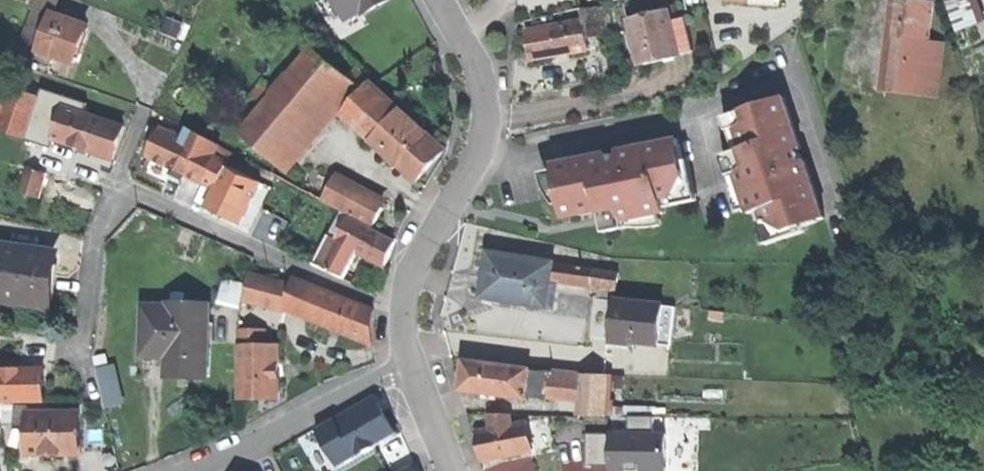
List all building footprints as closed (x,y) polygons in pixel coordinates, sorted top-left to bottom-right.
[(344,21),(359,13),(361,15),(390,0),(333,0),(344,21)] [(902,0),(894,0),(890,39),(926,43),(926,42),(930,3),(912,1),(902,0)] [(958,31),(978,22),(970,0),(945,0),(958,31)] [(682,6),(668,10),(678,53),(693,50),(682,6)] [(566,14),(569,25),(583,22),(586,37),(607,33),(602,7),(566,14)] [(19,52),(37,58),(39,50),(51,16),(34,10),(19,52)] [(668,10),(628,19),(635,45),(640,66),(679,56),(678,53),(668,10)] [(51,16),(39,50),(55,56),(75,63),(80,48),(87,28),(51,16)] [(569,25),(528,33),(531,46),(533,58),(588,48),(586,37),(583,22),(569,25)] [(921,82),(926,43),(890,39),(885,78),(921,82)] [(942,44),(926,42),(926,43),(921,82),(938,84),(942,44)] [(242,133),(277,164),(280,166),(283,163),(333,105),(373,140),(399,110),(352,68),(345,77),(313,49),(275,95),(257,116),(242,133)] [(919,97),(921,82),(885,78),(884,90),(883,93),(919,97)] [(246,106),(257,116),(275,95),(264,85),(246,106)] [(32,121),(39,100),(0,88),(0,131),(26,140),(32,121)] [(784,97),(731,115),(749,165),(755,163),(760,178),(754,180),(773,235),(825,217),(805,160),(801,161),(797,149),(801,148),(784,97)] [(69,99),(66,109),(84,114),(87,105),(69,99)] [(32,121),(56,128),(63,108),(39,100),(32,121)] [(56,128),(53,138),(114,158),(119,144),(124,127),(84,114),(66,109),(63,108),(56,128)] [(445,150),(399,110),(373,140),(384,150),(404,167),(419,180),(432,165),(445,150)] [(162,130),(149,156),(173,168),(186,174),(202,182),(219,147),(187,131),(183,140),(162,130)] [(606,154),(553,165),(556,178),(560,196),(573,193),(578,216),(617,208),(616,201),(631,198),(632,204),(689,193),(678,139),(618,151),(619,155),(607,157),(606,154)] [(233,154),(219,147),(202,182),(216,189),(227,166),(233,154)] [(401,171),(404,167),(384,150),(381,154),(401,171)] [(272,173),(302,188),(307,177),(283,163),(280,166),(277,164),(272,173)] [(261,182),(227,166),(216,189),(207,208),(241,224),(261,182)] [(183,180),(186,174),(173,168),(170,174),(176,177),(183,180)] [(302,188),(313,193),(323,176),(311,169),(307,177),(302,188)] [(28,172),(22,195),(40,200),(46,177),(28,172)] [(313,193),(375,227),(384,211),(323,176),(313,193)] [(348,217),(337,241),(360,251),(386,264),(390,254),(396,242),(348,217)] [(314,264),(346,280),(360,251),(337,241),(328,236),(314,264)] [(48,306),(51,282),(53,266),(36,263),(38,252),(0,247),(0,300),(48,306)] [(54,254),(38,252),(36,263),(53,266),(54,254)] [(555,263),(489,253),(486,275),(482,297),(548,308),(552,281),(555,263)] [(569,265),(555,263),(552,281),(566,283),(569,265)] [(595,269),(569,265),(566,283),(592,288),(594,278),(595,269)] [(608,271),(595,269),(594,278),(607,280),(608,271)] [(244,298),(287,309),(293,286),(249,275),(244,298)] [(287,309),(298,314),(310,285),(294,280),(293,286),(287,309)] [(298,314),(314,320),(326,291),(310,285),(298,314)] [(326,291),(314,320),(372,343),(373,326),(374,309),(326,291)] [(664,306),(616,301),(614,322),(613,341),(660,345),(664,306)] [(169,306),(144,305),(142,356),(168,357),(188,358),(187,376),(207,377),(210,305),(169,303),(169,306)] [(676,307),(664,306),(660,345),(672,346),(676,307)] [(241,329),(241,344),(267,344),(267,329),(241,329)] [(240,400),(280,400),(280,371),(280,344),(267,344),(241,344),(240,400)] [(177,376),(187,376),(188,358),(168,357),(167,375),(177,376)] [(103,365),(109,405),(130,402),(124,361),(103,365)] [(464,375),(462,390),(485,392),(498,394),(522,396),(525,372),(525,369),(466,362),(464,375)] [(551,375),(551,385),(581,387),(581,374),(581,372),(552,369),(551,375)] [(44,402),(44,386),(44,371),(0,372),(0,403),(44,402)] [(550,398),(551,385),(551,375),(525,372),(522,396),(550,398)] [(610,375),(581,374),(581,387),(580,414),(609,415),(609,389),(610,375)] [(625,375),(610,375),(609,389),(625,389),(625,375)] [(339,436),(347,450),(391,422),(384,410),(376,398),(357,409),(359,412),(334,428),(339,436)] [(16,407),(16,425),(26,426),(28,425),(28,415),(28,407),(16,407)] [(526,422),(532,450),(531,450),(536,470),(583,470),(571,413),(526,422)] [(490,414),(491,430),(511,425),(511,414),(490,414)] [(661,429),(660,414),(637,415),(637,429),(592,430),(593,470),(684,468),(683,429),(661,429)] [(26,426),(26,455),(52,454),(80,454),(80,415),(28,415),(28,425),(26,426)] [(491,430),(476,433),(479,447),(482,460),(531,450),(532,450),(526,422),(511,425),(491,430)] [(329,461),(340,454),(331,440),(339,436),(334,428),(317,438),(329,461)] [(340,454),(347,450),(339,436),(331,440),(340,454)] [(329,461),(317,438),(276,458),(282,470),(333,470),(329,461)] [(366,470),(395,470),(398,469),(391,456),(365,470),(366,470)]
